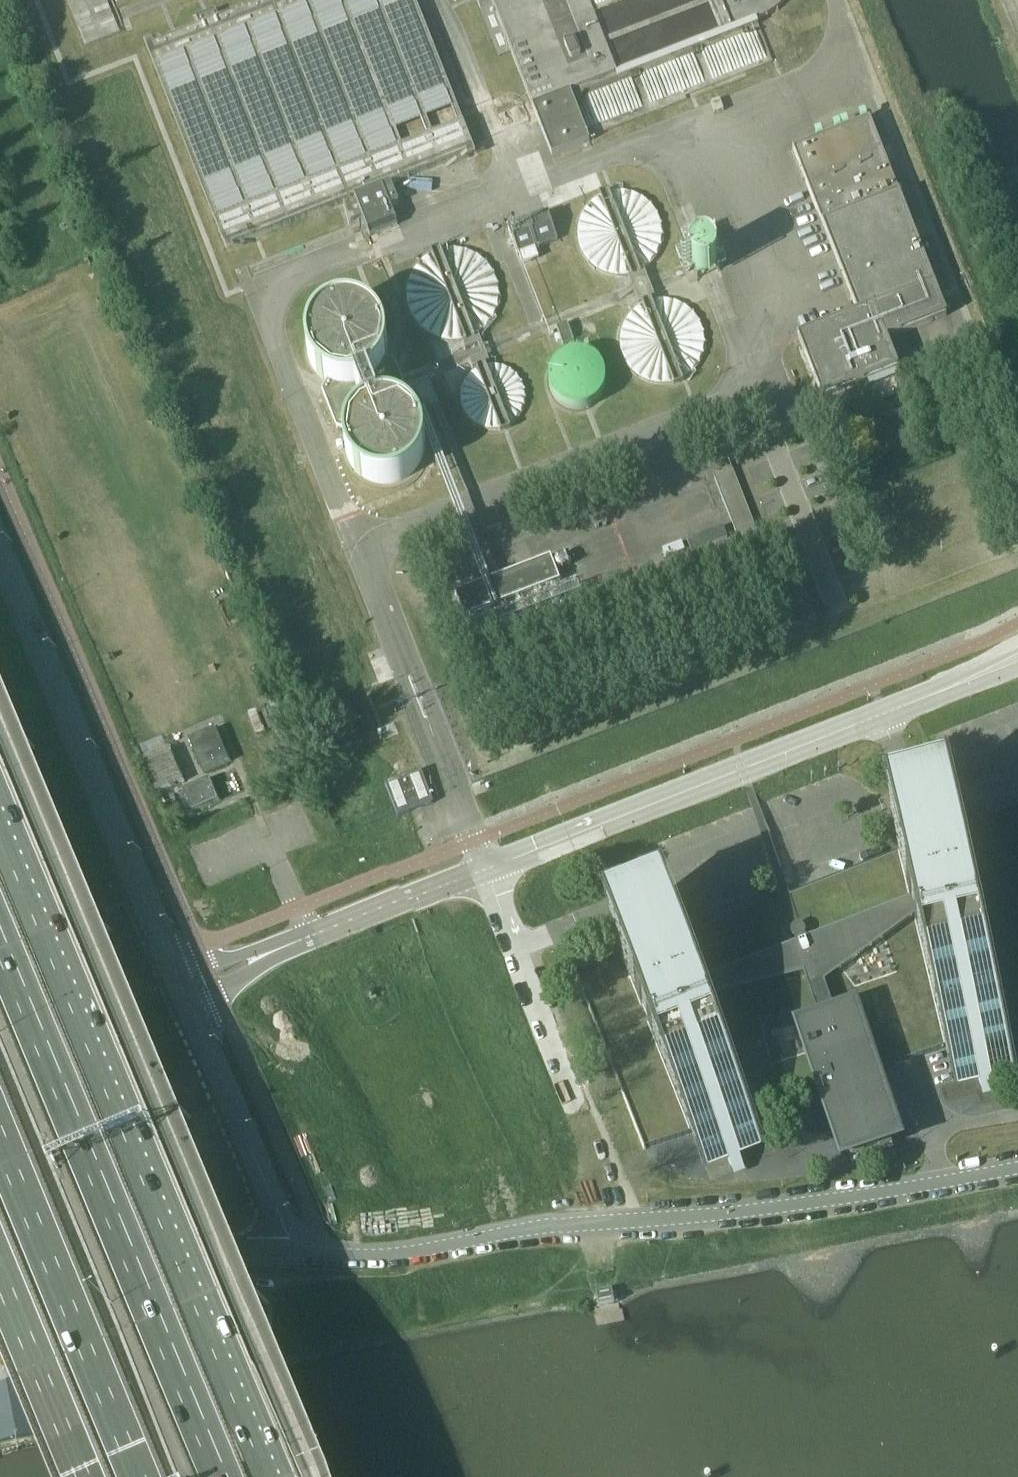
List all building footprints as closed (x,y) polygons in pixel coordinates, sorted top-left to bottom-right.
[(85,47),(119,33),(106,0),(67,0),(85,47)] [(412,0),(269,0),(219,20),(215,11),(195,18),(199,28),(147,48),(226,249),(343,204),(350,223),(362,218),(369,237),(370,236),(370,235),(396,225),(396,226),(397,226),(390,207),(398,204),(391,185),(472,153),(412,0)] [(498,56),(511,51),(552,157),(589,142),(589,141),(592,137),(686,100),(685,96),(772,62),(756,20),(759,19),(763,17),(767,15),(771,12),(774,10),(775,10),(779,7),(782,4),(785,0),(476,0),(498,56)] [(793,151),(791,152),(803,180),(804,180),(817,212),(857,314),(828,326),(797,338),(803,353),(822,400),(856,386),(859,385),(868,382),(894,371),(898,370),(899,369),(896,363),(888,342),(928,326),(947,318),(928,269),(927,265),(926,266),(922,256),(923,256),(917,240),(916,240),(910,226),(899,197),(900,196),(870,120),(868,121),(868,122),(809,145),(809,144),(805,146),(797,149),(793,150),(793,151)] [(577,229),(579,243),(585,255),(594,265),(606,272),(620,274),(633,272),(646,266),(656,257),(662,244),(664,231),(662,218),(656,206),(647,196),(635,190),(622,188),(608,189),(596,195),(586,204),(580,216),(577,229)] [(517,256),(518,256),(518,255),(556,240),(557,241),(558,241),(548,215),(508,231),(517,256)] [(475,336),(486,328),(494,319),(499,307),(500,295),(499,283),(495,272),(487,262),(476,253),(463,248),(449,247),(435,251),(423,258),(414,268),(408,281),(405,294),(407,308),(413,321),(423,331),(435,338),(448,342),(462,341),(475,336)] [(714,292),(722,290),(726,284),(727,278),(726,271),(721,266),(714,264),(707,266),(702,271),(699,278),(701,285),(707,291),(714,292)] [(687,377),(697,367),(704,355),(706,341),(704,328),(698,315),(688,305),(675,299),(661,297),(649,299),(638,304),(628,313),(622,323),(618,335),(619,349),(624,363),(633,374),(645,381),(659,385),(673,383),(687,377)] [(352,307),(339,307),(327,312),(316,320),(309,331),(306,344),(308,357),(313,369),(323,379),(333,384),(339,386),(344,387),(350,386),(356,385),(362,384),(367,381),(372,377),(376,373),(380,368),(383,363),(385,358),(386,351),(385,339),(381,327),(374,317),(363,310),(352,307)] [(591,408),(600,400),(605,391),(606,381),(604,371),(597,362),(589,357),(578,355),(568,357),(559,362),(553,370),(550,380),(551,392),(558,403),(568,409),(579,411),(591,408)] [(401,409),(404,410),(409,401),(395,363),(385,360),(383,363),(382,367),(380,370),(378,372),(375,375),(373,377),(370,380),(367,382),(364,383),(361,385),(358,386),(354,387),(351,387),(347,387),(344,387),(340,387),(337,386),(334,385),(330,384),(327,383),(322,392),(337,429),(347,432),(348,429),(350,426),(351,423),(353,420),(356,418),(358,415),(361,413),(364,411),(367,409),(370,408),(374,407),(377,406),(380,405),(384,405),(387,405),(391,406),(394,406),(398,407),(401,409)] [(459,396),(461,408),(468,418),(477,425),(489,429),(500,428),(511,423),(519,414),(523,405),(524,395),(522,385),(517,376),(510,369),(500,365),(489,364),(477,368),(468,375),(462,385),(459,396)] [(367,482),(379,486),(392,486),(405,481),(415,472),(422,461),(425,448),(423,435),(417,423),(409,415),(404,411),(399,409),(394,407),(388,406),(381,406),(376,407),(370,409),(364,412),(360,415),(355,420),(352,424),(348,430),(345,442),(346,454),(350,466),(357,475),(367,482)] [(712,475),(737,539),(738,539),(756,532),(732,468),(731,468),(712,475)] [(495,579),(455,594),(464,619),(560,582),(550,558),(510,573),(495,579)] [(187,737),(201,770),(228,759),(214,725),(187,737)] [(181,778),(167,745),(140,757),(155,790),(181,778)] [(397,818),(408,814),(433,804),(420,771),(385,785),(397,818)] [(208,776),(181,787),(190,809),(217,798),(208,776)] [(1004,1028),(957,830),(947,786),(886,801),(898,853),(944,1048),(955,1092),(980,1087),(982,1098),(994,1095),(991,1084),(1016,1078),(1004,1028)] [(957,830),(1004,1028),(1017,1023),(1017,807),(957,830)] [(909,1060),(944,1048),(898,853),(681,939),(735,1078),(749,1114),(819,1090),(798,1029),(854,1010),(874,1071),(909,1060)] [(749,1114),(735,1078),(681,939),(662,891),(604,914),(622,962),(645,1020),(689,1134),(705,1174),(729,1165),(732,1172),(734,1177),(745,1173),(740,1161),(764,1152),(749,1114)] [(689,1134),(645,1020),(622,962),(578,979),(578,978),(577,978),(644,1150),(645,1150),(644,1149),(689,1134)] [(798,1029),(819,1090),(842,1160),(898,1141),(874,1071),(854,1010),(798,1029)] [(611,1291),(596,1294),(598,1307),(614,1305),(611,1291)] [(0,1388),(0,1446),(36,1439),(25,1383),(0,1388)]
